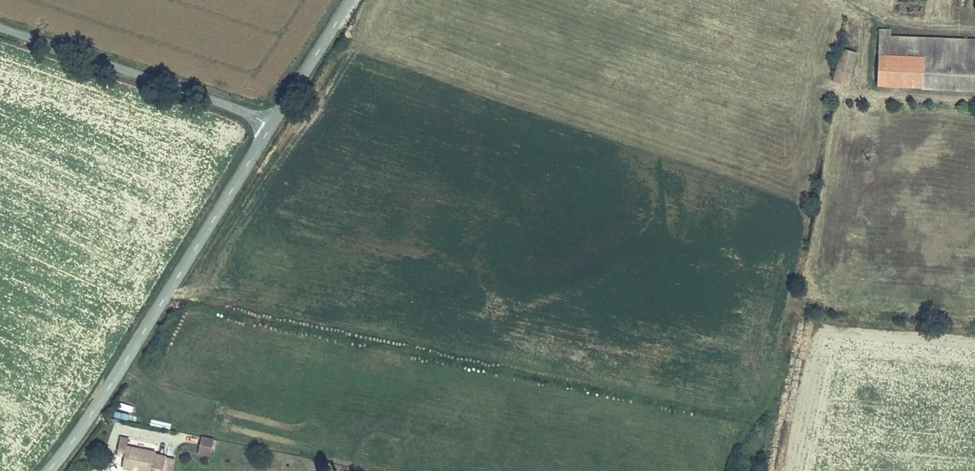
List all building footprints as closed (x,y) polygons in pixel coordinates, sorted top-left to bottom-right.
[(974,90),(974,41),(966,40),(966,41),(890,37),(879,36),(878,56),(922,58),(921,87),(974,90)] [(834,81),(848,85),(856,53),(843,50),(834,81)] [(877,85),(921,87),(922,58),(878,56),(877,85)] [(200,446),(212,448),(214,440),(201,437),(200,446)] [(155,455),(156,453),(127,447),(128,439),(120,438),(117,452),(125,453),(125,457),(122,468),(136,470),(163,470),(164,469),(171,470),(172,470),(175,459),(155,455)] [(198,454),(210,456),(212,448),(200,446),(198,454)]
